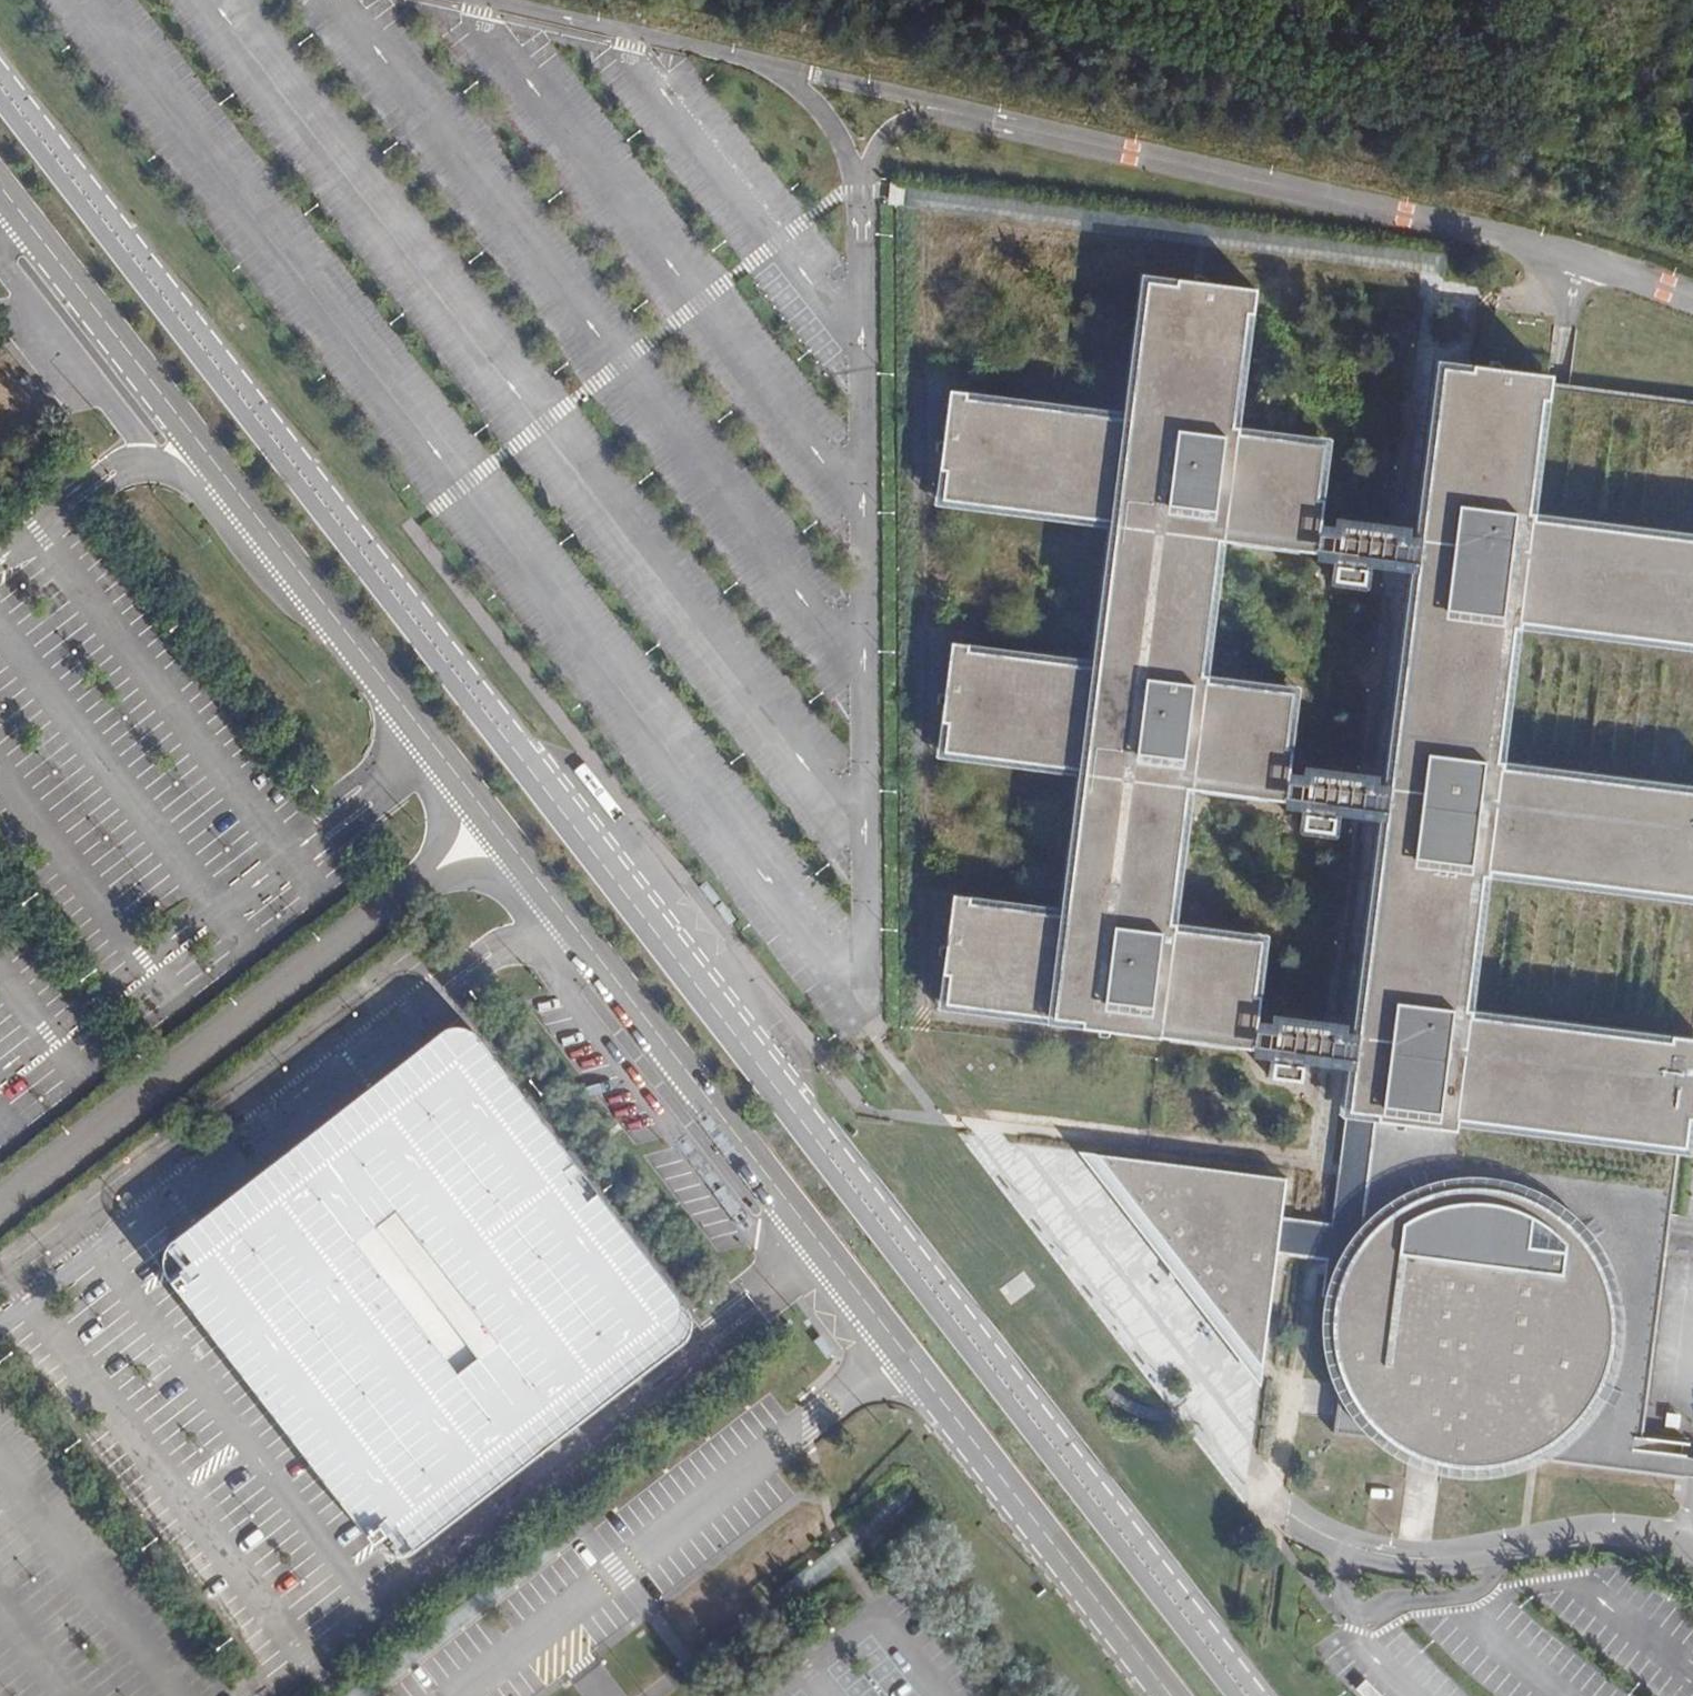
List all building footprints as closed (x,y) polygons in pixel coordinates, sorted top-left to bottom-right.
[(1223,1233),(1281,1243),(1259,1404),(1592,1448),(1692,693),(1692,383),(1401,344),(1377,524),(1282,513),(1291,435),(1203,425),(1219,287),(1091,272),(1074,414),(937,398),(925,509),(1058,524),(1043,655),(918,641),(905,756),(1027,770),(1013,895),(899,882),(886,1002),(1203,1039),(1306,1051),(1286,1202),(1229,1195),(1233,1161),(1035,1138),(1201,1360),(1223,1233)] [(1310,468),(1310,444),(1294,444),(1294,468),(1310,468)] [(161,1266),(169,1281),(371,1541),(386,1552),(401,1555),(416,1549),(430,1538),(529,1461),(599,1406),(672,1349),(678,1345),(684,1335),(690,1322),(686,1306),(484,1044),(475,1032),(458,1025),(442,1029),(429,1039),(356,1096),(286,1151),(190,1225),(175,1237),(162,1251),(161,1266)] [(1361,1677),(1350,1689),(1358,1695),(1381,1695),(1361,1677)]
